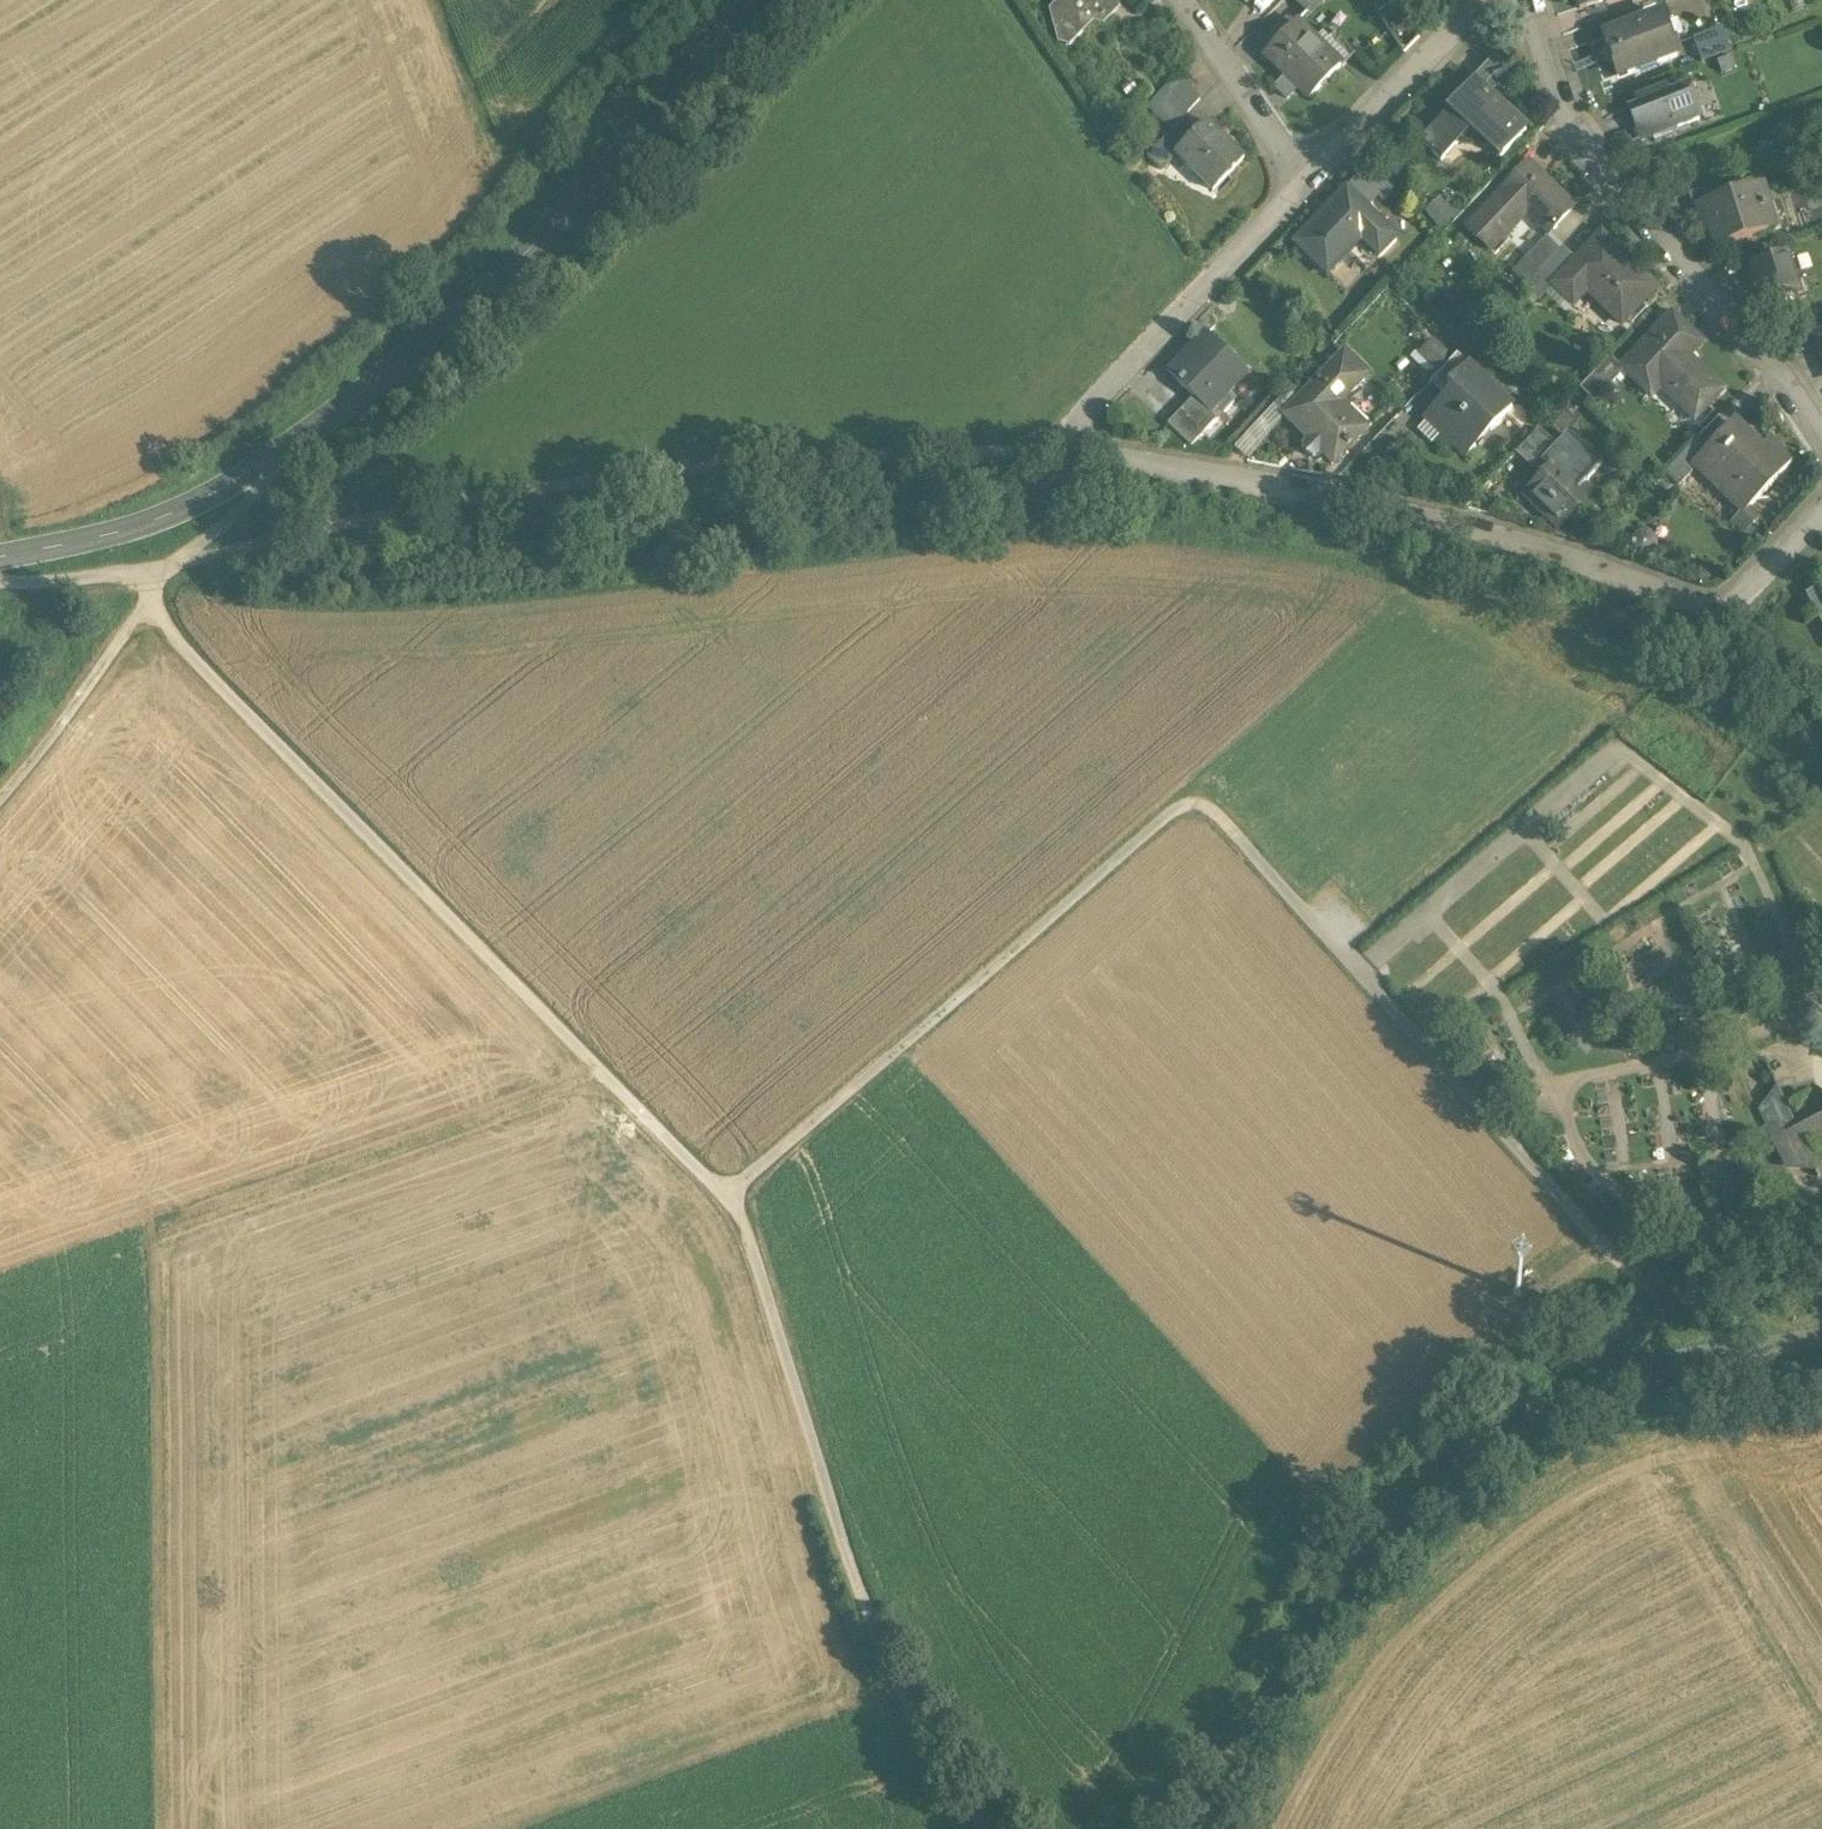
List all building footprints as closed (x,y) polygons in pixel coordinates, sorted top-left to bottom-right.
[(1057,4),(1049,11),(1058,44),(1069,47),(1093,23),(1103,26),(1111,18),(1108,7),(1116,0),(1056,0),(1057,4)] [(1306,14),(1320,0),(1291,0),(1306,14)] [(1579,11),(1622,0),(1576,0),(1579,11)] [(1664,14),(1604,36),(1618,74),(1678,52),(1664,14)] [(1705,57),(1739,45),(1730,18),(1696,30),(1705,57)] [(1322,49),(1296,23),(1264,55),(1309,100),(1340,68),(1322,50),(1323,50),(1322,49)] [(1354,54),(1334,35),(1322,49),(1323,50),(1322,50),(1340,68),(1354,54)] [(1516,81),(1494,60),(1483,72),(1498,87),(1505,93),(1516,81)] [(1483,72),(1473,82),(1489,97),(1498,87),(1483,72)] [(1180,74),(1156,99),(1170,112),(1190,91),(1193,87),(1180,74)] [(1489,97),(1473,82),(1447,110),(1451,114),(1423,144),(1441,161),(1472,128),(1502,156),(1525,132),(1489,97)] [(1668,94),(1665,87),(1642,96),(1638,98),(1640,104),(1630,109),(1641,138),(1653,133),(1655,138),(1679,129),(1677,124),(1699,116),(1688,86),(1668,94)] [(1170,112),(1161,121),(1171,131),(1200,100),(1190,91),(1170,112)] [(1170,112),(1156,99),(1147,108),(1161,121),(1170,112)] [(1244,159),(1206,122),(1181,148),(1174,155),(1175,155),(1213,192),(1244,159)] [(1168,135),(1147,157),(1160,170),(1175,155),(1174,155),(1181,148),(1168,135)] [(1574,206),(1528,162),(1466,227),(1490,249),(1526,212),(1548,233),(1553,228),(1554,229),(1556,226),(1555,225),(1574,206)] [(1394,189),(1370,166),(1357,180),(1381,202),(1394,189)] [(1716,184),(1688,193),(1693,209),(1703,207),(1702,204),(1720,198),(1716,184)] [(1720,198),(1702,204),(1703,207),(1715,243),(1769,227),(1763,209),(1765,208),(1763,203),(1766,200),(1766,195),(1764,191),(1761,188),(1756,187),(1720,198)] [(1396,238),(1345,190),(1294,243),(1327,275),(1361,240),(1378,257),(1396,238)] [(1445,195),(1430,210),(1447,226),(1462,211),(1445,195)] [(1656,286),(1600,232),(1576,258),(1576,259),(1553,283),(1573,303),(1590,285),(1607,302),(1604,306),(1621,323),(1656,286)] [(1512,272),(1524,284),(1539,269),(1562,245),(1548,233),(1512,272)] [(1562,245),(1539,269),(1553,283),(1576,259),(1576,258),(1562,245)] [(1795,251),(1785,255),(1798,293),(1808,290),(1795,251)] [(1798,293),(1785,255),(1754,265),(1767,303),(1798,293)] [(1533,304),(1553,283),(1539,269),(1524,284),(1519,290),(1533,304)] [(1694,334),(1671,312),(1620,366),(1625,370),(1651,395),(1668,378),(1686,396),(1678,403),(1694,419),(1724,388),(1681,347),(1694,334)] [(1247,374),(1206,334),(1167,375),(1193,400),(1208,414),(1227,395),(1247,374)] [(1417,353),(1438,373),(1457,354),(1436,334),(1417,353)] [(1366,429),(1338,402),(1343,396),(1346,399),(1367,376),(1344,354),(1304,395),(1294,385),(1273,406),(1307,439),(1321,453),(1332,464),(1366,429)] [(1457,355),(1437,375),(1448,386),(1468,365),(1457,355)] [(1609,355),(1579,387),(1586,393),(1595,401),(1625,370),(1620,366),(1609,355)] [(1512,408),(1468,365),(1448,386),(1452,389),(1425,417),(1465,456),(1512,408)] [(1556,445),(1568,432),(1580,420),(1570,410),(1586,393),(1579,387),(1538,429),(1551,440),(1556,445)] [(1227,395),(1208,414),(1216,422),(1235,403),(1227,395)] [(1193,400),(1180,413),(1203,435),(1216,422),(1208,414),(1193,400)] [(1203,435),(1180,413),(1167,426),(1190,449),(1203,435)] [(1769,438),(1759,448),(1731,421),(1709,444),(1696,457),(1701,462),(1731,490),(1727,495),(1744,511),(1792,460),(1769,438)] [(1538,429),(1515,453),(1527,464),(1535,457),(1551,440),(1538,429)] [(1601,464),(1568,432),(1556,445),(1540,462),(1548,469),(1523,495),(1541,512),(1550,503),(1552,505),(1554,504),(1568,517),(1595,489),(1586,480),(1601,464)] [(1680,483),(1701,462),(1696,457),(1709,444),(1699,435),(1666,470),(1680,483)] [(1314,460),(1321,453),(1307,439),(1300,447),(1305,455),(1314,460)] [(1631,537),(1630,547),(1637,555),(1650,555),(1658,547),(1656,536),(1648,529),(1639,529),(1631,537)] [(1806,593),(1821,623),(1821,584),(1806,593)] [(1767,1109),(1791,1163),(1814,1164),(1804,1137),(1821,1139),(1821,1090),(1819,1087),(1795,1120),(1782,1090),(1767,1109)]
